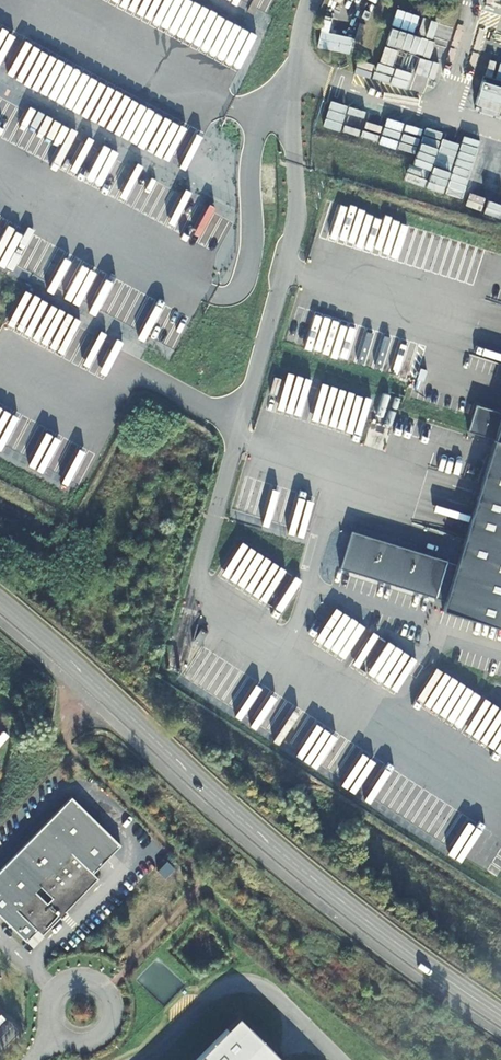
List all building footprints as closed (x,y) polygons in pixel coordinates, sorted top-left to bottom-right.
[(384,52),(381,63),(391,65),(393,54),(384,52)] [(494,440),(500,419),(500,412),(475,404),(467,432),(494,440)] [(442,611),(500,629),(500,419),(494,440),(456,564),(445,601),(442,611)] [(339,569),(435,598),(447,561),(350,532),(339,569)] [(456,564),(447,561),(435,598),(445,601),(456,564)] [(0,870),(0,917),(26,942),(37,931),(42,936),(59,918),(61,919),(67,913),(66,911),(98,878),(93,873),(121,845),(71,797),(0,870)] [(37,931),(26,942),(33,948),(43,937),(42,936),(37,931)] [(239,1017),(196,1059),(283,1059),(239,1017)]
